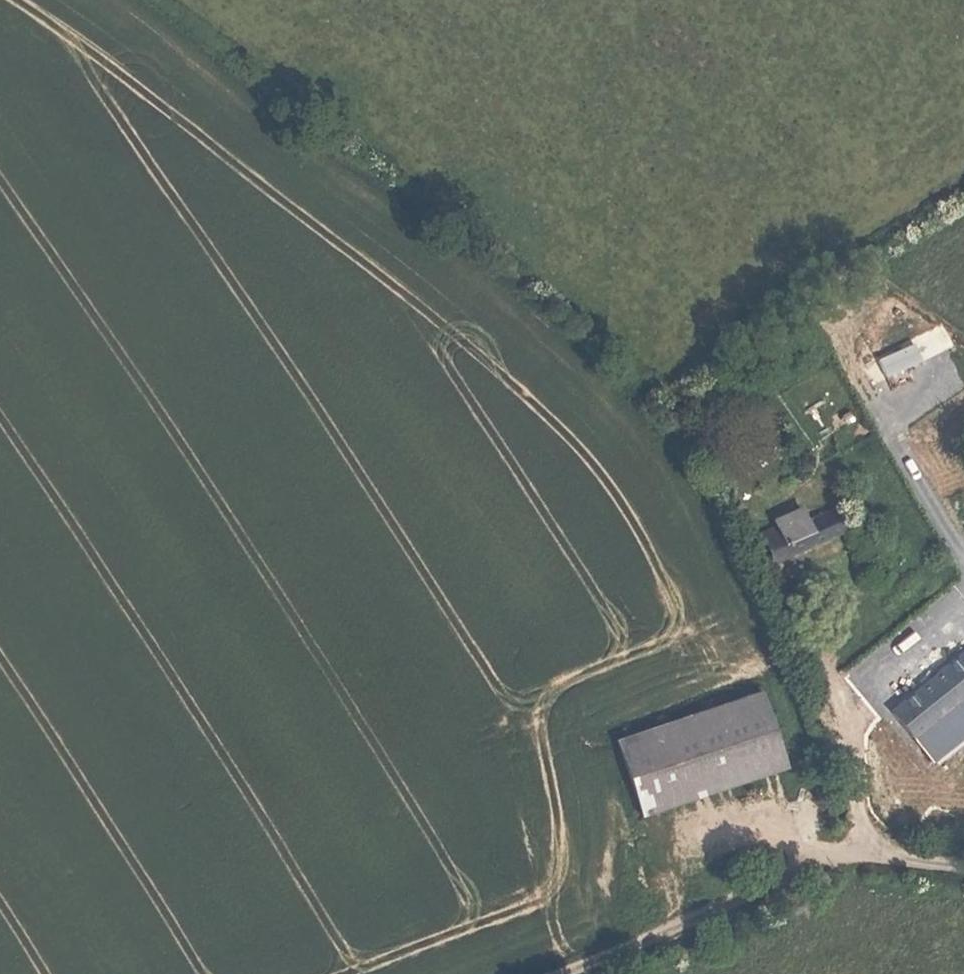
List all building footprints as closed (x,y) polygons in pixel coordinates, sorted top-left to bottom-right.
[(927,307),(883,342),(894,356),(937,322),(927,307)] [(853,360),(863,376),(886,359),(875,346),(853,360)] [(815,483),(791,496),(770,507),(764,500),(744,510),(758,537),(827,504),(815,483)] [(961,640),(954,634),(947,640),(963,665),(963,637),(961,640)] [(944,682),(963,667),(963,665),(947,640),(926,656),(944,682)] [(868,702),(885,727),(944,682),(926,656),(868,702)] [(885,727),(904,755),(963,708),(963,667),(944,682),(885,727)] [(617,752),(645,826),(788,775),(763,699),(617,752)]
